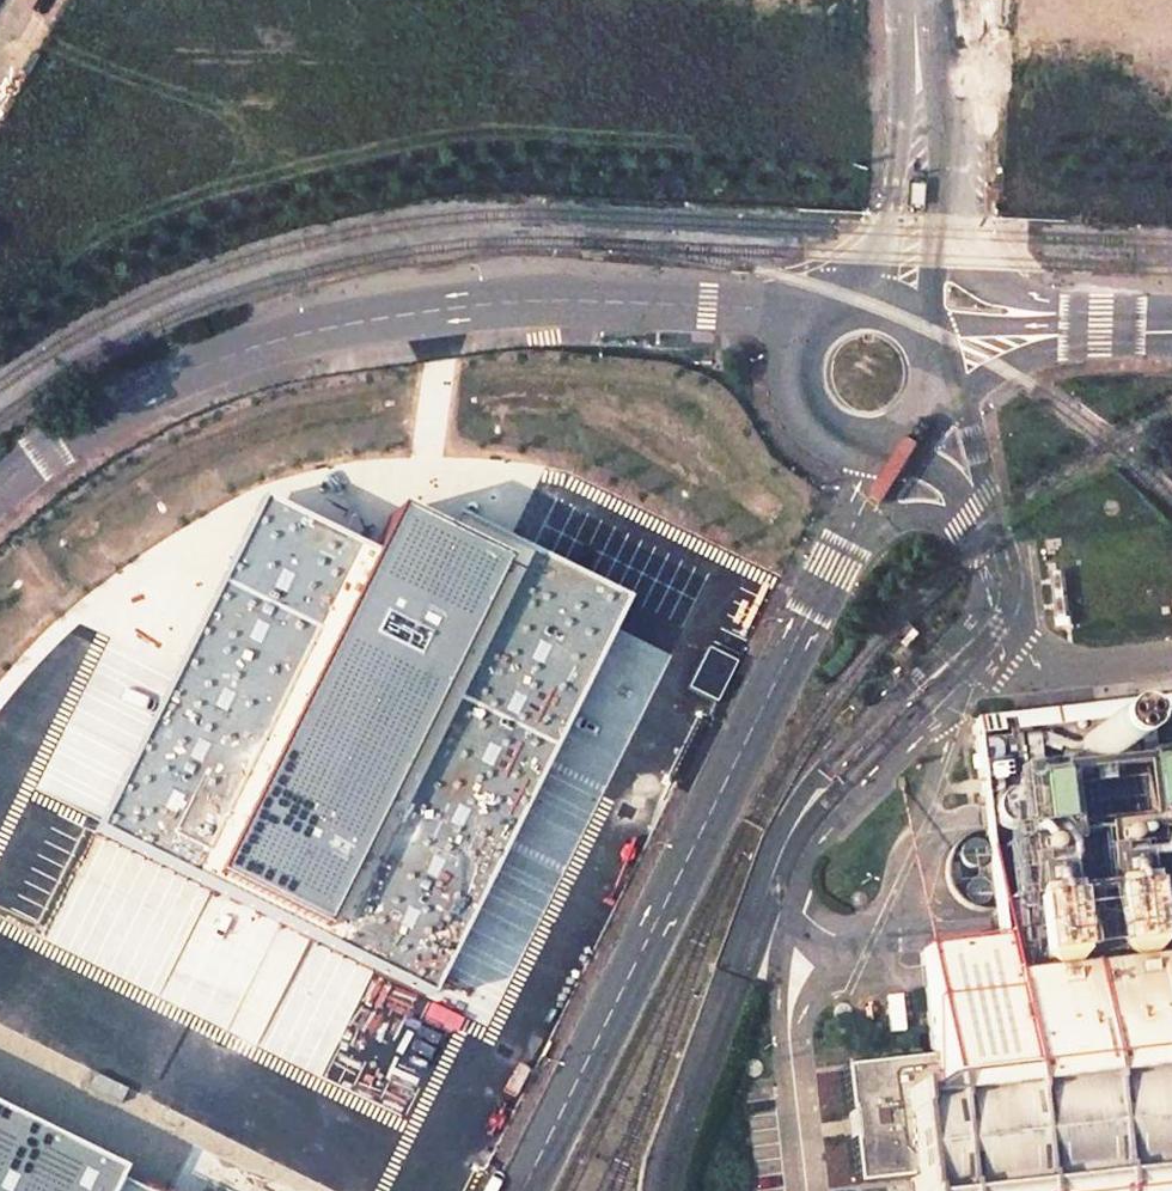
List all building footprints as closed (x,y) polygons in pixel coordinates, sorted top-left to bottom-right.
[(923,182),(908,182),(908,207),(922,208),(923,182)] [(668,514),(690,469),(585,420),(560,475),(606,497),(611,488),(668,514)] [(381,548),(264,491),(100,826),(441,993),(636,596),(458,509),(453,520),(406,497),(381,548)] [(978,719),(990,825),(983,825),(974,828),(964,834),(956,841),(950,852),(948,864),(948,877),(953,890),(961,900),(972,908),(985,911),(998,912),(1003,939),(926,947),(937,1057),(852,1068),(863,1178),(918,1169),(920,1190),(1171,1190),(1171,697),(978,719)] [(0,1117),(0,1190),(144,1190),(0,1117)]
